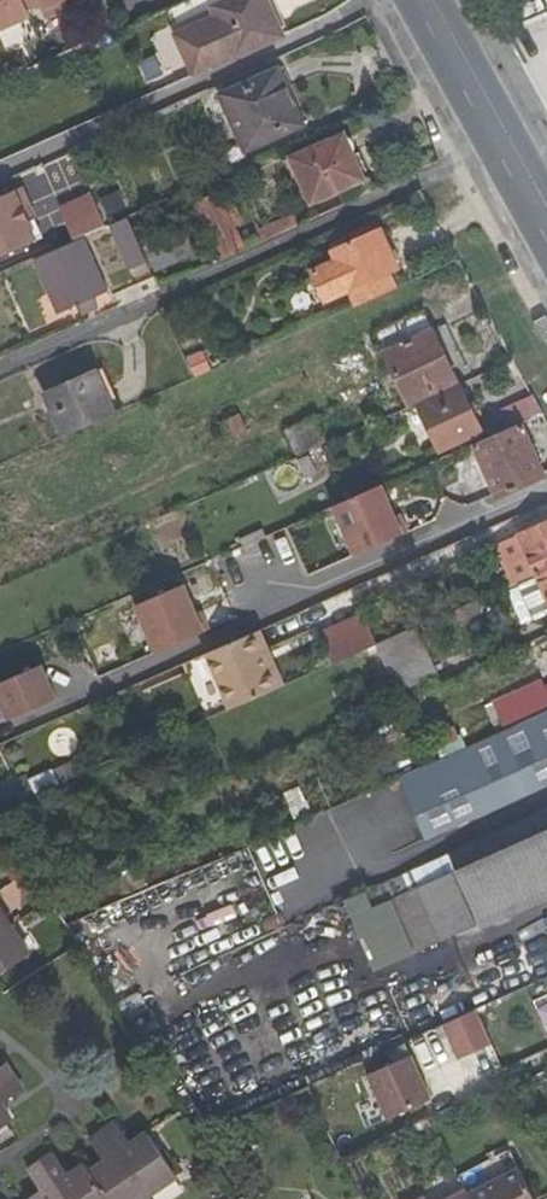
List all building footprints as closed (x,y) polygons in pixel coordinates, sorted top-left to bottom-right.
[(30,20),(26,13),(38,7),(45,21),(68,10),(64,2),(69,0),(0,0),(0,33),(30,20)] [(173,34),(192,75),(281,34),(267,0),(225,0),(210,7),(214,16),(173,34)] [(169,25),(173,34),(214,16),(210,7),(169,25)] [(302,127),(277,72),(223,96),(246,151),(302,127)] [(354,158),(345,138),(293,160),(312,206),(356,186),(345,162),(354,158)] [(0,200),(0,258),(41,241),(19,192),(0,200)] [(226,213),(218,195),(196,205),(221,257),(237,249),(242,247),(233,226),(240,223),(234,209),(226,213)] [(63,211),(78,243),(85,239),(109,228),(95,197),(63,211)] [(132,269),(149,262),(129,219),(112,227),(132,269)] [(199,247),(187,220),(166,230),(177,256),(199,247)] [(356,306),(393,289),(385,273),(395,269),(378,230),(331,251),(334,260),(310,270),(323,300),(348,289),(356,306)] [(37,260),(61,315),(81,306),(93,300),(109,294),(85,239),(78,243),(37,260)] [(30,263),(6,270),(21,322),(34,318),(29,301),(40,297),(30,263)] [(93,300),(81,306),(84,313),(96,308),(93,300)] [(422,313),(374,336),(405,403),(453,381),(422,313)] [(203,345),(185,355),(196,377),(215,367),(203,345)] [(63,437),(123,412),(103,365),(44,390),(63,437)] [(476,431),(459,390),(418,408),(435,449),(476,431)] [(514,426),(518,424),(542,414),(532,396),(506,408),(514,426)] [(244,434),(236,416),(213,426),(221,445),(244,434)] [(284,427),(297,457),(299,457),(308,453),(318,448),(325,445),(312,416),(284,427)] [(514,426),(470,445),(491,496),(540,477),(518,424),(514,426)] [(317,473),(327,469),(318,448),(308,453),(317,473)] [(290,461),(300,482),(308,477),(299,457),(297,457),(290,461)] [(330,508),(352,558),(406,534),(397,515),(392,517),(378,487),(330,508)] [(495,544),(513,584),(534,575),(546,569),(546,522),(495,544)] [(534,575),(546,607),(546,569),(534,575)] [(129,597),(156,656),(209,632),(201,614),(196,617),(178,575),(129,597)] [(378,645),(364,614),(320,633),(333,665),(372,647),(378,645)] [(378,645),(372,647),(398,703),(436,685),(412,629),(378,645)] [(232,710),(278,689),(254,635),(208,656),(232,710)] [(57,704),(42,670),(0,688),(0,705),(8,724),(57,704)] [(489,703),(501,730),(546,709),(546,687),(542,689),(539,681),(489,703)] [(401,776),(429,837),(476,815),(474,810),(527,786),(530,791),(546,784),(546,709),(501,730),(401,776)] [(345,802),(355,831),(375,825),(365,795),(345,802)] [(444,855),(474,922),(546,890),(546,809),(444,855)] [(331,841),(276,866),(300,920),(340,903),(356,896),(331,841)] [(24,955),(0,919),(0,970),(24,955)] [(477,1008),(442,1025),(458,1060),(493,1043),(477,1008)] [(405,1060),(362,1079),(382,1124),(425,1104),(405,1060)] [(21,1096),(4,1070),(0,1073),(0,1110),(21,1096)] [(10,1125),(0,1110),(0,1132),(10,1125)] [(169,1177),(141,1136),(126,1146),(111,1125),(86,1142),(101,1164),(87,1175),(75,1161),(59,1171),(44,1150),(20,1167),(35,1189),(19,1198),(138,1198),(169,1177)] [(462,1198),(524,1198),(513,1173),(461,1196),(462,1198)]
